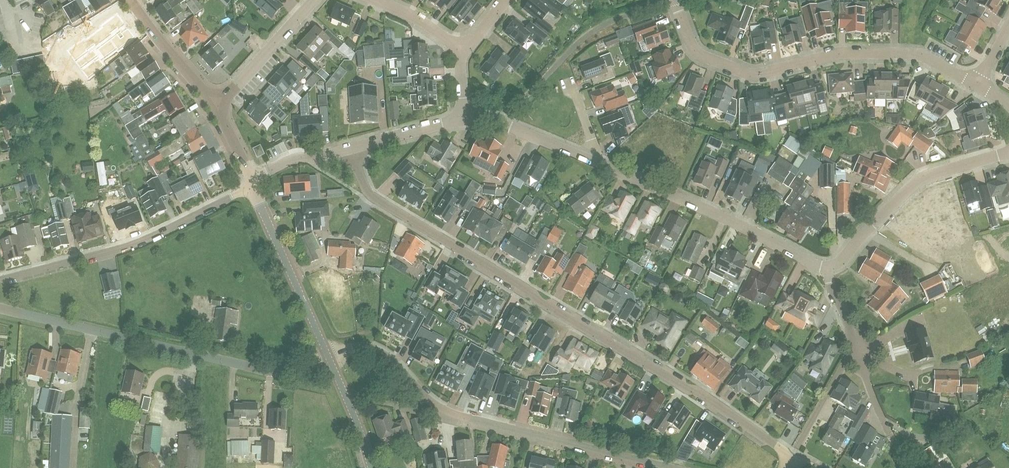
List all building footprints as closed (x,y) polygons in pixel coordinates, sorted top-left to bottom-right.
[(71,3),(71,4),(63,9),(69,20),(73,25),(85,18),(96,12),(97,13),(110,4),(108,0),(77,0),(71,3)] [(179,5),(186,0),(170,0),(156,10),(161,18),(179,5)] [(186,0),(188,3),(186,4),(194,15),(203,9),(197,0),(186,0)] [(258,4),(263,9),(261,10),(261,13),(264,15),(266,15),(267,13),(273,18),(283,7),(278,2),(280,0),(261,0),(258,4)] [(454,4),(457,0),(432,0),(430,2),(440,11),(444,6),(449,10),(454,4)] [(482,8),(474,1),(475,0),(462,0),(463,1),(451,17),(460,24),(462,21),(468,25),(482,8)] [(537,0),(533,0),(524,10),(541,23),(549,13),(556,18),(562,11),(551,2),(547,7),(537,0)] [(741,20),(748,23),(754,9),(757,1),(754,0),(749,0),(746,6),(741,20)] [(861,33),(864,33),(865,9),(858,9),(858,0),(840,0),(839,15),(847,15),(847,29),(847,33),(855,33),(856,35),(860,35),(861,33)] [(998,0),(971,0),(968,5),(960,1),(959,3),(960,3),(972,10),(979,14),(983,7),(997,15),(1001,7),(999,5),(1001,2),(998,0)] [(809,31),(816,30),(818,38),(833,34),(830,21),(831,21),(829,13),(834,12),(831,1),(816,5),(803,8),(807,23),(809,31)] [(968,16),(972,10),(960,3),(956,9),(968,16)] [(184,11),(179,5),(161,18),(166,25),(169,23),(173,29),(182,23),(177,16),(181,13),(184,11)] [(337,5),(337,6),(335,5),(334,6),(332,10),(333,12),(334,12),(331,19),(349,27),(355,13),(337,5)] [(898,32),(898,23),(898,10),(884,10),(882,11),(882,13),(876,13),(876,33),(891,33),(891,32),(898,32)] [(84,37),(66,51),(88,79),(106,66),(102,61),(117,50),(118,51),(136,38),(117,13),(99,26),(100,28),(86,39),(84,37)] [(725,45),(727,44),(732,46),(741,24),(726,18),(725,19),(713,14),(709,26),(721,31),(717,40),(719,41),(719,43),(725,45)] [(981,37),(987,26),(971,16),(964,28),(981,37)] [(196,46),(203,41),(201,39),(205,37),(202,33),(204,32),(200,26),(200,25),(194,17),(182,26),(187,34),(182,37),(189,48),(194,44),(196,46)] [(786,46),(801,42),(800,38),(807,37),(801,17),(789,20),(791,27),(784,29),(786,37),(784,38),(786,46)] [(362,38),(368,24),(360,21),(354,34),(362,38)] [(526,29),(516,21),(506,34),(522,46),(529,37),(541,46),(548,37),(531,24),(526,29)] [(656,29),(654,22),(634,29),(638,41),(639,41),(642,51),(645,51),(649,50),(649,49),(657,46),(657,45),(669,40),(664,26),(656,29)] [(777,44),(776,37),(774,22),(760,24),(761,32),(751,33),(752,41),(753,40),(755,53),(771,50),(770,45),(777,44)] [(227,26),(221,31),(224,34),(230,29),(227,26)] [(316,28),(307,39),(325,55),(324,55),(326,57),(334,49),(327,43),(329,41),(323,35),(316,28)] [(981,37),(964,28),(960,35),(951,30),(945,41),(960,49),(963,43),(974,49),(981,37)] [(617,32),(620,41),(629,37),(626,29),(617,32)] [(341,48),(344,44),(334,35),(329,41),(330,41),(339,50),(341,48)] [(607,47),(619,43),(616,37),(605,41),(607,47)] [(354,50),(357,46),(349,38),(345,42),(354,50)] [(218,44),(213,39),(202,49),(207,55),(202,59),(213,71),(223,62),(222,61),(227,57),(222,51),(223,49),(219,44),(218,44)] [(307,39),(298,48),(305,55),(311,60),(313,58),(318,63),(324,55),(325,55),(307,39)] [(396,60),(404,59),(411,59),(429,58),(428,46),(413,47),(412,41),(404,42),(404,50),(395,51),(395,60),(396,60)] [(120,79),(147,60),(144,57),(148,54),(141,44),(128,54),(122,58),(126,64),(120,68),(122,70),(116,74),(120,79)] [(366,68),(386,66),(383,45),(364,47),(366,68)] [(517,51),(525,57),(528,53),(520,47),(517,51)] [(515,71),(526,57),(525,57),(517,51),(516,50),(509,59),(497,50),(481,71),(494,82),(508,65),(515,71)] [(680,71),(680,70),(681,68),(679,64),(677,64),(675,57),(671,58),(669,50),(654,56),(657,63),(653,65),(658,79),(680,71)] [(366,66),(364,51),(359,52),(358,52),(359,67),(366,66)] [(602,61),(582,68),(586,80),(596,77),(598,84),(615,78),(611,67),(614,66),(610,55),(601,58),(602,61)] [(429,76),(428,69),(429,69),(429,58),(411,59),(404,59),(402,61),(403,69),(399,69),(400,78),(407,77),(412,77),(416,77),(419,77),(429,76)] [(127,88),(131,93),(136,89),(144,84),(142,81),(145,78),(146,80),(159,70),(152,59),(138,69),(141,73),(132,80),(134,83),(127,88)] [(312,61),(311,60),(306,66),(317,74),(321,69),(312,61)] [(283,67),(275,75),(295,93),(302,85),(299,83),(308,74),(293,61),(285,69),(283,67)] [(634,75),(643,72),(639,61),(630,65),(634,75)] [(324,80),(329,76),(322,69),(317,74),(324,80)] [(886,100),(887,73),(875,73),(875,87),(868,87),(869,100),(886,100)] [(903,100),(908,85),(899,83),(899,73),(887,73),(886,100),(903,100)] [(136,89),(131,93),(129,95),(134,102),(141,97),(143,100),(150,95),(153,99),(171,86),(162,74),(147,84),(146,82),(144,84),(136,89)] [(310,80),(315,85),(320,79),(315,74),(310,80)] [(632,85),(638,82),(633,74),(627,78),(632,85)] [(854,82),(853,74),(830,76),(831,93),(854,91),(854,95),(867,94),(866,80),(854,82)] [(303,99),(295,93),(275,75),(268,83),(270,86),(263,94),(264,95),(280,109),(289,99),(297,106),(303,99)] [(699,112),(705,96),(699,93),(704,80),(691,75),(684,93),(692,96),(687,107),(699,112)] [(60,76),(48,77),(48,87),(61,85),(60,76)] [(429,76),(419,77),(416,77),(412,77),(413,90),(418,90),(418,96),(437,94),(436,82),(431,83),(431,76),(429,76)] [(927,103),(938,85),(927,79),(920,91),(913,87),(908,99),(917,105),(921,99),(927,103)] [(827,107),(824,93),(821,84),(814,86),(812,80),(800,84),(805,104),(812,102),(814,110),(818,109),(827,107)] [(781,95),(783,104),(787,117),(800,114),(797,105),(805,104),(800,84),(787,87),(789,93),(781,95)] [(941,118),(949,107),(942,103),(949,91),(950,89),(942,84),(940,87),(938,85),(927,103),(924,109),(931,114),(932,113),(941,118)] [(351,124),(378,123),(377,86),(350,87),(351,124)] [(606,111),(614,108),(627,103),(623,92),(616,95),(613,86),(591,94),(596,107),(604,105),(606,111)] [(713,96),(714,98),(710,107),(736,117),(737,113),(737,103),(731,101),(731,100),(734,92),(718,86),(716,92),(715,92),(713,96)] [(787,117),(783,104),(781,95),(773,95),(773,91),(760,93),(763,113),(762,114),(763,122),(763,123),(778,121),(778,122),(787,119),(787,117)] [(310,116),(311,116),(309,92),(300,105),(301,117),(293,117),(295,137),(299,136),(300,137),(312,136),(310,116)] [(763,113),(760,93),(747,94),(749,109),(740,110),(740,126),(750,126),(750,124),(763,122),(762,114),(763,113)] [(184,108),(176,94),(169,98),(168,96),(139,112),(139,111),(132,115),(135,120),(125,126),(129,132),(147,122),(148,122),(167,111),(170,116),(184,108)] [(438,106),(437,94),(418,96),(410,96),(411,105),(413,105),(413,111),(420,111),(419,108),(438,106)] [(280,109),(264,95),(259,101),(256,99),(246,111),(252,117),(251,118),(255,122),(259,126),(260,125),(269,116),(272,118),(280,109)] [(398,102),(397,102),(397,97),(389,97),(390,102),(388,102),(390,120),(400,120),(398,102)] [(640,100),(644,110),(652,106),(647,98),(640,100)] [(198,111),(206,106),(204,102),(195,106),(198,111)] [(960,131),(968,128),(986,123),(983,111),(971,114),(970,111),(965,104),(954,113),(957,118),(959,123),(958,124),(960,129),(960,131)] [(328,107),(319,108),(320,116),(311,116),(310,116),(312,136),(323,135),(323,132),(329,132),(328,107)] [(628,136),(625,128),(635,124),(629,107),(618,111),(619,114),(601,120),(606,135),(612,132),(615,141),(628,136)] [(125,126),(135,120),(132,115),(131,113),(129,111),(119,117),(121,119),(125,126)] [(182,137),(196,129),(187,113),(171,122),(176,130),(177,129),(182,137)] [(154,139),(172,130),(166,120),(154,127),(155,127),(148,131),(154,139)] [(978,148),(980,147),(978,140),(990,136),(986,123),(968,128),(970,136),(965,137),(964,139),(965,143),(963,144),(965,151),(968,151),(978,148)] [(855,135),(857,128),(851,126),(849,133),(855,135)] [(893,135),(909,146),(910,144),(916,135),(909,129),(907,132),(898,126),(893,135)] [(928,139),(936,137),(935,134),(931,128),(922,135),(928,139)] [(196,129),(182,137),(167,145),(168,146),(155,153),(146,158),(151,167),(150,167),(149,168),(153,174),(155,177),(159,175),(165,173),(165,172),(181,163),(181,162),(180,160),(159,171),(155,165),(172,155),(173,155),(182,150),(185,156),(192,152),(193,154),(205,147),(206,146),(196,129)] [(926,155),(934,143),(928,139),(922,135),(918,132),(910,144),(926,155)] [(143,134),(134,139),(146,159),(146,158),(155,153),(143,134)] [(739,144),(736,134),(729,135),(731,140),(732,141),(739,144)] [(805,160),(812,149),(804,144),(805,143),(790,134),(784,144),(798,153),(797,155),(805,160)] [(711,138),(708,145),(720,150),(723,143),(711,138)] [(131,141),(133,146),(130,148),(133,152),(132,153),(135,157),(133,159),(135,163),(145,158),(137,145),(134,139),(131,141)] [(493,177),(501,180),(508,166),(501,162),(500,164),(496,162),(501,152),(498,150),(500,146),(492,142),(491,143),(487,141),(485,144),(478,140),(471,155),(484,162),(482,166),(490,170),(489,172),(494,175),(493,177)] [(454,160),(462,148),(448,142),(444,148),(439,146),(432,156),(438,160),(436,162),(448,169),(450,166),(452,167),(456,161),(454,160)] [(257,157),(264,154),(260,146),(253,149),(257,157)] [(211,159),(208,153),(194,160),(201,176),(203,180),(224,169),(218,156),(211,159)] [(769,168),(772,162),(761,156),(758,162),(769,168)] [(896,166),(875,156),(872,163),(860,157),(856,165),(890,180),(896,166)] [(545,171),(548,164),(535,157),(531,165),(528,166),(523,163),(515,178),(526,183),(527,180),(531,181),(533,181),(534,179),(539,182),(542,177),(543,177),(545,177),(546,173),(546,171),(545,171)] [(790,173),(790,172),(793,167),(779,157),(776,163),(768,175),(783,184),(789,188),(796,177),(790,173)] [(188,176),(182,179),(184,182),(191,197),(203,191),(197,178),(201,176),(194,160),(189,163),(187,159),(181,162),(181,163),(188,176)] [(722,177),(728,163),(720,159),(716,168),(703,163),(695,183),(709,189),(715,175),(722,177)] [(402,179),(413,168),(405,160),(394,172),(402,179)] [(93,162),(86,163),(87,173),(94,172),(93,162)] [(740,202),(742,196),(749,199),(753,191),(760,177),(753,173),(755,169),(742,162),(738,171),(735,177),(726,195),(740,202)] [(884,193),(890,180),(856,165),(853,172),(866,178),(863,184),(884,193)] [(821,189),(834,188),(833,166),(820,167),(821,189)] [(27,180),(35,178),(33,170),(25,173),(27,180)] [(435,181),(442,185),(448,175),(442,171),(440,175),(439,174),(435,181)] [(798,214),(803,207),(807,200),(801,197),(809,186),(804,183),(808,176),(800,171),(796,177),(789,188),(793,191),(785,203),(791,207),(790,208),(778,225),(789,232),(801,215),(798,214)] [(171,184),(165,173),(159,175),(167,192),(172,189),(179,203),(191,197),(184,182),(182,179),(171,184)] [(1008,195),(1008,173),(998,177),(999,182),(989,185),(992,197),(1003,194),(1004,197),(1008,195)] [(285,178),(284,178),(286,195),(286,194),(292,194),(300,193),(300,200),(320,199),(319,188),(318,188),(310,188),(309,177),(309,176),(308,176),(285,178)] [(167,196),(164,190),(158,178),(149,183),(154,193),(142,199),(152,217),(166,210),(160,199),(167,196)] [(418,182),(410,178),(398,198),(399,198),(419,210),(420,211),(428,196),(414,188),(418,182)] [(976,183),(975,182),(974,181),(970,182),(969,183),(969,185),(963,187),(968,206),(979,203),(981,211),(993,207),(989,195),(981,197),(977,183),(976,183)] [(26,191),(30,190),(28,182),(14,187),(17,193),(26,190),(26,191)] [(440,194),(440,193),(444,188),(443,187),(438,184),(437,185),(434,190),(440,194)] [(577,216),(600,198),(589,184),(579,192),(581,194),(568,203),(577,216)] [(842,184),(838,184),(838,202),(849,202),(849,184),(842,184)] [(126,189),(125,189),(130,200),(137,197),(132,186),(126,189)] [(481,186),(476,193),(482,194),(495,196),(496,188),(484,186),(481,186)] [(447,195),(434,215),(448,224),(458,207),(464,211),(471,199),(460,192),(456,200),(447,195)] [(59,221),(68,219),(64,203),(59,197),(56,193),(53,195),(55,205),(59,221)] [(624,221),(635,199),(622,193),(617,201),(611,198),(605,209),(612,213),(611,214),(624,221)] [(949,194),(936,197),(942,218),(955,215),(949,194)] [(88,240),(91,239),(85,216),(78,218),(76,211),(74,212),(71,197),(63,199),(64,203),(68,219),(69,220),(73,219),(79,242),(80,242),(82,243),(87,242),(88,240)] [(516,215),(522,205),(511,198),(511,199),(505,208),(516,215)] [(536,206),(540,201),(535,198),(532,203),(536,206)] [(463,228),(474,234),(488,211),(483,208),(486,203),(481,199),(463,228)] [(634,235),(641,222),(651,227),(660,210),(646,203),(638,217),(632,214),(624,230),(628,232),(634,235)] [(296,215),(297,232),(321,230),(320,216),(329,215),(328,204),(311,205),(312,214),(304,215),(296,215)] [(126,228),(127,230),(135,227),(134,225),(142,222),(136,206),(127,209),(126,206),(114,211),(113,209),(109,211),(111,218),(114,217),(119,231),(126,228)] [(553,209),(547,206),(544,211),(550,214),(553,209)] [(774,211),(767,206),(762,214),(769,219),(774,211)] [(495,223),(502,212),(496,208),(492,214),(488,211),(474,234),(484,240),(489,232),(491,233),(496,224),(495,223)] [(521,226),(529,213),(526,212),(527,212),(522,208),(514,221),(508,231),(515,235),(513,239),(512,238),(504,252),(515,259),(523,245),(518,241),(523,233),(517,230),(520,225),(521,226)] [(921,209),(912,218),(927,233),(936,224),(921,209)] [(992,229),(998,227),(993,210),(987,212),(992,229)] [(6,261),(24,256),(22,249),(37,245),(33,230),(35,230),(35,228),(41,226),(37,213),(28,216),(30,223),(31,224),(17,228),(19,236),(1,240),(6,261)] [(91,218),(90,214),(85,216),(91,239),(96,238),(96,236),(103,234),(99,216),(91,218)] [(801,240),(812,223),(801,215),(789,232),(801,240)] [(676,241),(685,223),(671,216),(664,230),(658,228),(650,243),(659,248),(666,235),(676,241)] [(513,223),(503,217),(498,225),(496,224),(491,233),(489,232),(484,240),(492,245),(496,237),(502,241),(508,231),(514,221),(513,223)] [(366,218),(361,225),(355,222),(352,227),(346,236),(359,244),(362,240),(368,244),(379,226),(366,218)] [(69,245),(63,224),(49,227),(49,228),(42,230),(44,238),(51,236),(55,248),(69,245)] [(593,241),(600,229),(591,224),(588,230),(584,236),(593,241)] [(554,229),(549,239),(550,239),(548,242),(555,246),(562,234),(554,229)] [(710,235),(696,229),(695,232),(689,229),(679,247),(703,258),(712,241),(708,239),(710,235)] [(412,267),(413,264),(425,244),(407,233),(395,254),(410,263),(409,265),(412,267)] [(315,251),(307,235),(299,239),(310,263),(319,259),(315,251)] [(523,245),(515,259),(527,266),(535,252),(535,251),(536,249),(542,252),(548,242),(550,239),(549,239),(542,235),(538,242),(534,240),(528,236),(523,245)] [(355,257),(356,246),(350,245),(351,242),(329,241),(328,255),(341,256),(340,269),(352,270),(353,266),(357,266),(361,267),(362,260),(362,257),(358,257),(355,257)] [(580,246),(574,256),(566,271),(572,275),(565,287),(583,297),(595,274),(593,273),(590,272),(584,268),(579,266),(583,258),(588,249),(580,245),(580,246)] [(892,258),(876,249),(870,260),(867,258),(859,273),(877,283),(892,258)] [(737,255),(730,251),(729,253),(726,251),(723,256),(717,253),(712,263),(714,265),(710,272),(725,280),(737,255)] [(561,275),(569,261),(558,254),(554,262),(546,257),(537,272),(544,276),(543,278),(547,280),(549,279),(550,279),(555,271),(561,275)] [(746,281),(751,270),(745,267),(747,262),(744,260),(745,258),(737,255),(725,280),(740,287),(744,279),(746,281)] [(453,270),(446,266),(445,268),(444,267),(438,277),(432,273),(424,287),(430,291),(432,288),(435,288),(445,294),(456,274),(452,272),(453,270)] [(705,272),(694,267),(689,278),(700,282),(705,272)] [(768,270),(765,277),(753,271),(750,278),(741,295),(753,301),(758,292),(773,299),(783,278),(768,270)] [(399,277),(423,289),(426,284),(402,272),(399,277)] [(591,302),(596,305),(596,307),(600,309),(601,308),(610,292),(605,289),(607,286),(603,283),(607,277),(601,273),(593,287),(597,290),(591,302)] [(112,274),(102,277),(106,293),(104,293),(105,300),(122,296),(122,289),(116,290),(112,274)] [(460,276),(456,274),(445,294),(457,300),(454,305),(460,309),(469,294),(463,291),(468,281),(467,280),(468,279),(461,275),(460,276)] [(930,306),(940,301),(938,298),(948,293),(939,275),(920,284),(929,302),(930,306)] [(656,276),(653,282),(659,284),(661,279),(656,276)] [(887,321),(907,298),(889,282),(869,305),(887,321)] [(659,289),(660,292),(664,294),(667,293),(669,290),(668,286),(665,284),(661,285),(659,289)] [(414,285),(410,293),(417,297),(422,290),(414,285)] [(623,305),(630,291),(624,288),(618,297),(610,292),(601,308),(611,314),(618,303),(623,305)] [(495,318),(504,302),(484,290),(474,306),(475,306),(472,312),(465,308),(458,319),(473,328),(480,317),(479,316),(482,311),(495,318)] [(634,294),(630,291),(623,305),(627,308),(620,320),(623,321),(624,323),(627,325),(628,324),(632,326),(641,310),(644,306),(638,302),(636,304),(634,294)] [(796,317),(807,298),(795,292),(791,298),(784,294),(778,305),(786,310),(785,311),(796,317)] [(703,296),(698,293),(694,301),(699,303),(703,296)] [(221,306),(222,298),(212,297),(211,305),(221,306)] [(817,326),(823,315),(815,311),(818,304),(807,298),(796,317),(808,323),(809,322),(817,326)] [(237,325),(238,312),(216,309),(213,340),(232,342),(234,324),(237,325)] [(415,334),(424,318),(410,310),(404,320),(393,314),(392,316),(390,315),(387,321),(388,322),(385,328),(405,339),(409,331),(415,334)] [(523,334),(528,326),(525,324),(528,318),(515,310),(503,329),(517,337),(520,332),(523,334)] [(677,340),(681,332),(688,321),(673,312),(667,321),(660,316),(661,315),(653,311),(644,326),(652,330),(653,329),(655,330),(654,332),(660,336),(657,341),(656,340),(656,341),(671,350),(671,349),(670,348),(676,340),(677,340)] [(446,323),(452,326),(454,322),(458,315),(452,312),(446,323)] [(728,316),(722,314),(719,319),(725,322),(728,316)] [(429,315),(424,325),(431,329),(436,318),(429,315)] [(714,334),(720,328),(708,318),(703,324),(714,334)] [(764,327),(769,330),(774,323),(769,319),(764,327)] [(1005,326),(992,331),(996,339),(1008,334),(1005,326)] [(545,354),(556,335),(543,327),(537,338),(536,337),(531,346),(545,354)] [(432,363),(433,362),(442,346),(428,339),(431,334),(421,328),(414,340),(420,343),(412,357),(420,361),(422,357),(430,362),(432,363)] [(498,352),(506,337),(494,331),(487,346),(498,352)] [(927,359),(932,358),(929,348),(930,347),(928,339),(927,339),(922,340),(920,331),(912,333),(908,335),(911,344),(909,345),(911,352),(913,352),(916,362),(920,361),(927,359)] [(693,343),(697,338),(690,332),(686,337),(693,343)] [(835,355),(838,348),(825,341),(821,348),(818,349),(811,345),(805,357),(814,362),(811,368),(825,374),(830,364),(831,364),(836,355),(835,355)] [(566,353),(560,350),(553,363),(569,372),(573,365),(575,361),(578,360),(591,367),(592,365),(592,364),(593,365),(595,364),(597,360),(597,359),(596,358),(598,354),(580,344),(574,354),(573,353),(570,354),(569,355),(566,353)] [(523,367),(532,352),(521,346),(513,360),(523,367)] [(984,358),(983,355),(981,349),(966,355),(971,368),(986,363),(984,358)] [(30,359),(31,359),(27,375),(46,379),(52,355),(33,350),(33,352),(31,352),(30,359)] [(80,355),(75,354),(75,352),(69,350),(68,352),(62,350),(57,371),(76,375),(80,355)] [(703,382),(718,361),(703,350),(698,358),(701,360),(691,374),(703,382)] [(490,391),(497,376),(503,362),(494,359),(489,372),(491,373),(489,379),(480,375),(471,395),(473,396),(472,399),(478,402),(479,399),(481,399),(481,398),(485,389),(490,391)] [(713,390),(724,375),(730,367),(719,359),(718,361),(703,382),(713,390)] [(469,380),(474,369),(467,365),(461,376),(444,367),(436,381),(456,391),(464,377),(469,380)] [(542,376),(557,375),(559,372),(548,365),(542,376)] [(737,377),(736,376),(728,386),(739,394),(742,389),(752,396),(750,398),(759,404),(771,388),(763,382),(761,384),(752,377),(753,374),(743,366),(742,367),(744,368),(737,377)] [(604,375),(595,370),(591,377),(600,382),(604,375)] [(138,396),(143,375),(128,371),(123,392),(138,396)] [(977,394),(977,381),(959,381),(959,372),(935,371),(935,393),(958,393),(977,394)] [(619,377),(609,372),(602,383),(612,388),(610,393),(616,396),(611,404),(621,409),(626,401),(624,399),(634,382),(620,374),(619,377)] [(495,394),(503,397),(500,405),(514,409),(520,389),(512,386),(515,379),(501,375),(495,394)] [(797,400),(803,390),(789,378),(780,390),(781,390),(779,393),(778,392),(770,402),(776,406),(779,401),(782,403),(776,414),(791,423),(798,411),(797,411),(800,405),(787,397),(788,395),(797,400)] [(857,405),(861,398),(857,395),(860,390),(842,379),(834,392),(835,392),(831,398),(847,408),(851,402),(857,405)] [(546,416),(551,396),(537,393),(539,385),(531,383),(528,396),(536,398),(532,413),(546,416)] [(40,411),(45,412),(50,390),(44,389),(43,389),(38,411),(40,411)] [(582,404),(581,404),(574,402),(577,393),(560,389),(558,399),(563,400),(559,415),(567,417),(566,421),(576,423),(579,412),(580,412),(581,411),(582,404)] [(45,412),(53,414),(53,415),(50,467),(69,467),(72,416),(57,415),(59,404),(60,404),(62,392),(50,390),(45,412)] [(665,398),(651,390),(647,397),(637,392),(624,416),(631,420),(638,408),(640,409),(639,411),(653,419),(665,398)] [(952,424),(955,407),(940,404),(938,402),(939,397),(916,393),(913,410),(931,413),(929,422),(946,425),(946,423),(952,424)] [(148,411),(151,399),(144,397),(141,410),(148,411)] [(175,416),(180,417),(181,417),(184,404),(176,403),(174,416),(175,416)] [(256,419),(257,404),(248,403),(248,405),(235,405),(235,415),(228,414),(228,427),(238,427),(239,418),(256,419)] [(679,430),(690,413),(677,404),(666,421),(660,417),(653,428),(663,434),(669,423),(679,430)] [(285,430),(286,411),(271,410),(270,429),(285,430)] [(855,422),(858,417),(848,411),(845,416),(850,419),(854,422),(855,422)] [(839,428),(838,428),(844,418),(836,413),(830,424),(832,425),(823,442),(838,451),(845,439),(839,436),(843,429),(840,427),(839,428)] [(392,425),(389,416),(374,421),(380,440),(398,434),(400,441),(410,438),(405,421),(392,425)] [(857,432),(864,421),(858,417),(855,422),(854,422),(851,428),(851,429),(853,429),(857,432)] [(427,440),(420,418),(411,420),(414,431),(413,431),(417,443),(427,440)] [(703,425),(697,420),(689,433),(714,451),(725,435),(706,421),(703,425)] [(589,422),(582,427),(585,432),(592,428),(589,422)] [(872,459),(874,455),(874,454),(873,453),(876,447),(871,444),(877,433),(864,425),(854,442),(858,444),(854,452),(856,453),(853,460),(865,467),(870,458),(871,459),(872,459)] [(163,434),(163,428),(146,426),(143,451),(150,452),(140,457),(138,467),(159,467),(160,459),(151,452),(159,453),(159,447),(162,447),(163,434)] [(851,429),(847,436),(853,439),(857,432),(853,429),(851,429)] [(180,435),(180,436),(175,436),(174,445),(179,446),(178,457),(174,456),(173,464),(177,464),(177,467),(198,467),(201,437),(180,435)] [(232,456),(249,456),(249,441),(232,441),(232,450),(232,456)] [(257,460),(261,460),(261,464),(274,464),(275,442),(262,441),(262,442),(256,442),(256,447),(262,447),(262,454),(257,454),(257,460)] [(911,441),(909,451),(917,453),(919,442),(911,441)] [(452,466),(453,467),(478,467),(478,465),(477,465),(477,459),(473,459),(472,442),(457,443),(458,462),(459,462),(460,465),(452,466)] [(687,462),(694,449),(690,447),(683,442),(674,459),(687,462)] [(935,461),(945,455),(939,445),(938,443),(916,458),(917,460),(922,467),(940,467),(935,461)] [(478,467),(494,467),(496,467),(509,467),(510,462),(505,461),(509,448),(493,445),(489,466),(478,467)] [(429,464),(430,467),(448,467),(446,452),(427,455),(425,455),(426,464),(429,464)] [(294,465),(294,455),(285,455),(284,464),(294,465)] [(532,458),(530,467),(554,467),(556,462),(548,460),(548,462),(532,458)] [(987,460),(977,466),(978,467),(992,467),(987,460)]
